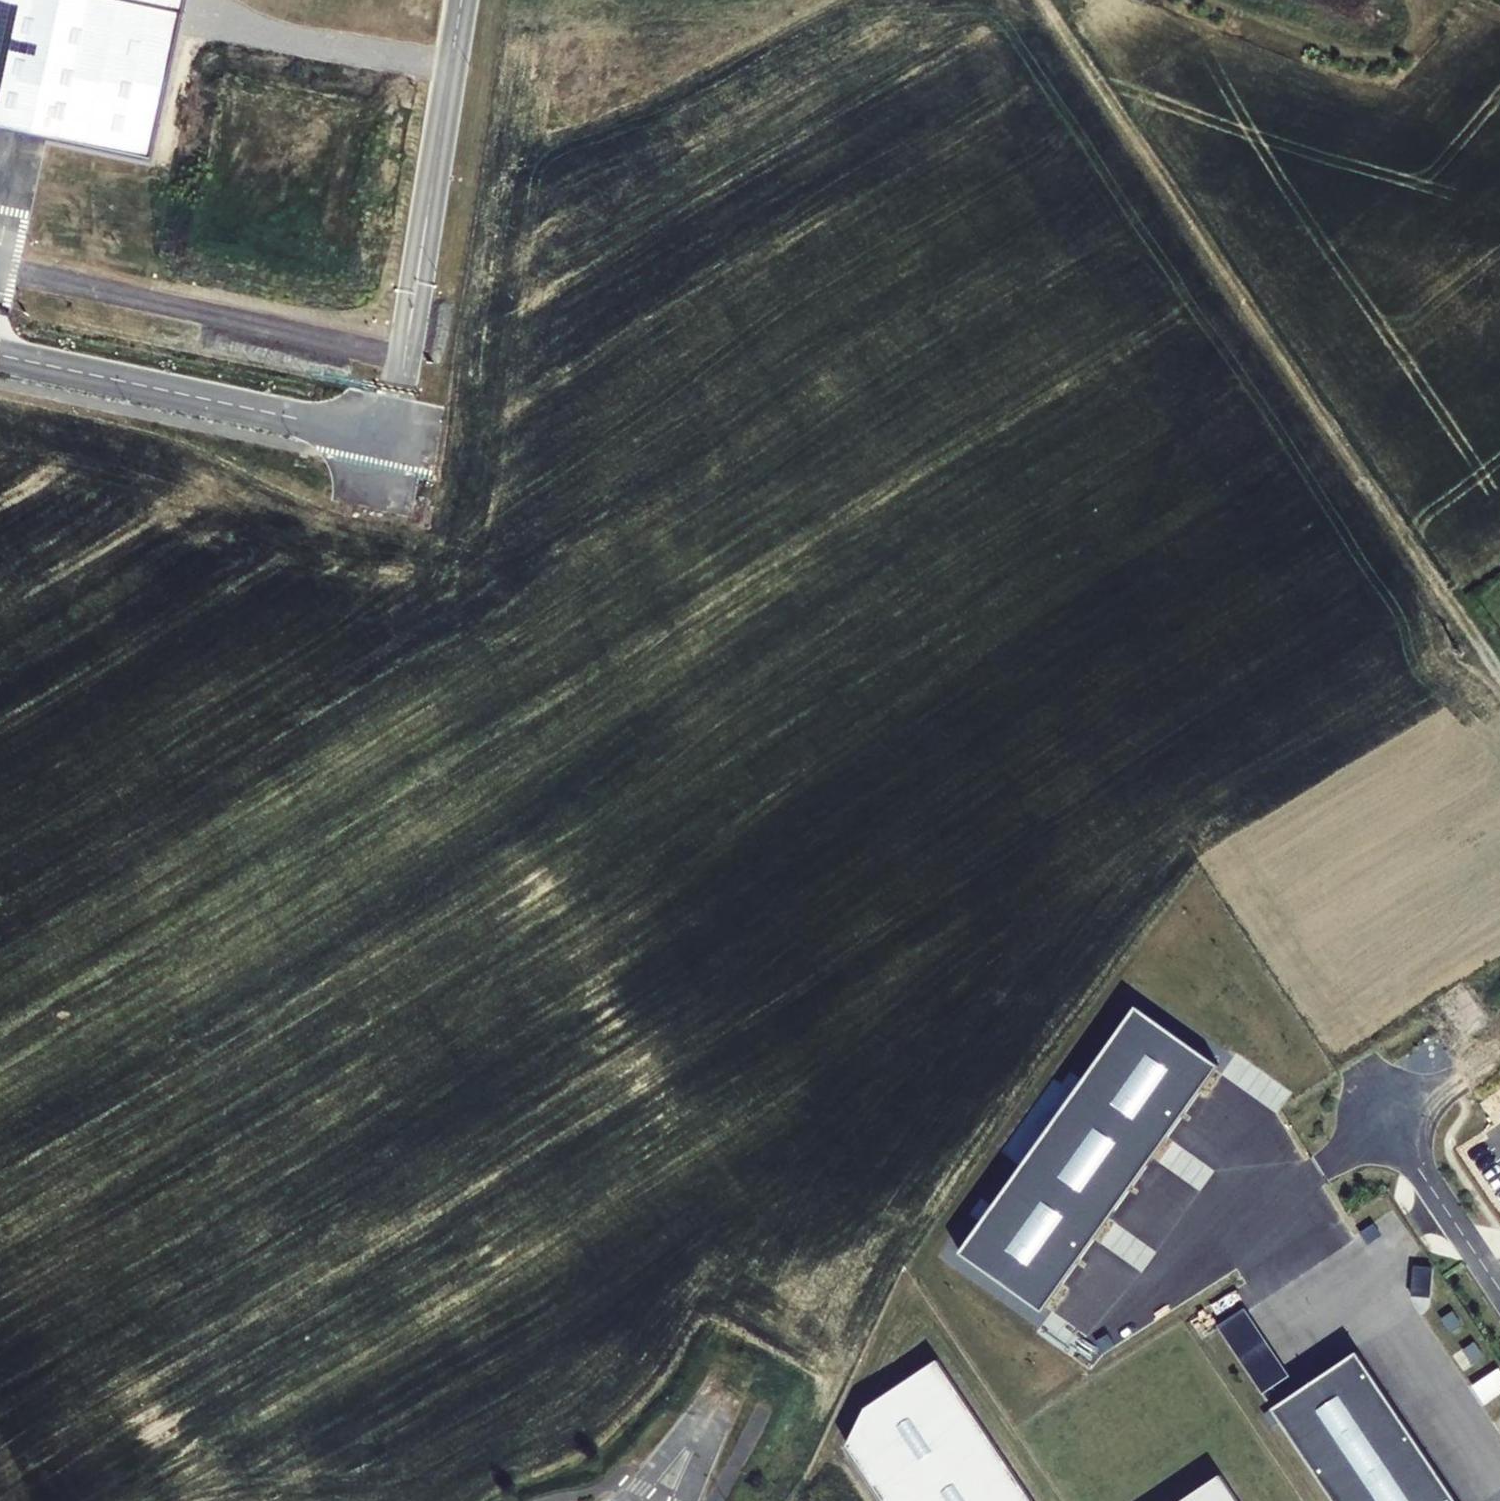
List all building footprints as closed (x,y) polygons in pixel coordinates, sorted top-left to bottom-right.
[(1219,1065),(1137,1006),(960,1252),(1043,1311),(1219,1065)] [(1357,1351),(1272,1409),(1334,1500),(1457,1500),(1357,1351)] [(938,1359),(867,1407),(848,1444),(886,1500),(1033,1500),(938,1359)] [(1221,1474),(1181,1500),(1239,1500),(1221,1474)]
